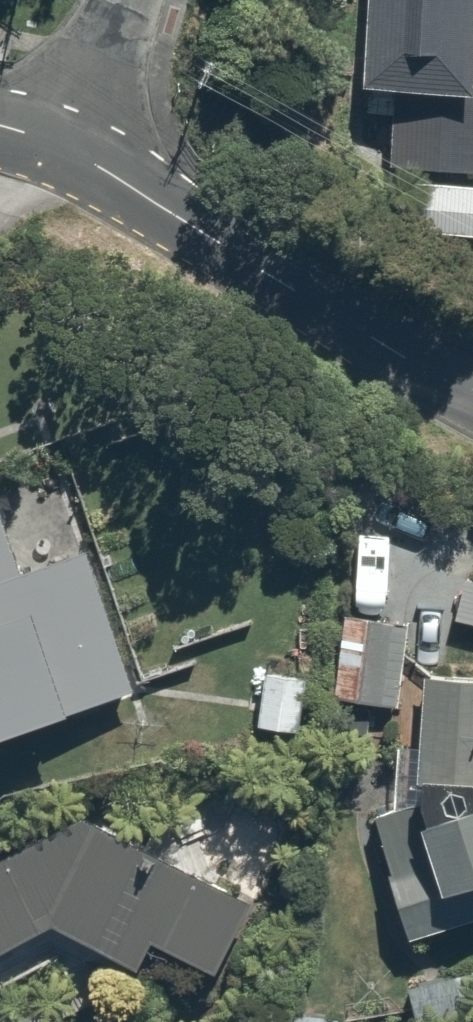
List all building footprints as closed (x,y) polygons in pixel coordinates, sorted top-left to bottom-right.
[(396,85),(391,165),(472,170),(472,0),(367,0),(363,83),(396,85)] [(142,675),(60,413),(0,432),(0,719),(142,675)] [(451,619),(472,623),(472,565),(460,563),(451,619)] [(401,704),(410,618),(338,610),(329,696),(401,704)] [(472,767),(472,663),(429,657),(414,767),(461,774),(462,766),(472,767)] [(303,669),(259,662),(250,723),(295,729),(303,669)] [(435,805),(381,819),(407,920),(472,903),(472,795),(435,805)] [(54,919),(143,960),(154,937),(223,964),(253,896),(87,808),(0,853),(0,947),(54,919)] [(406,977),(415,1021),(422,1021),(472,1012),(472,963),(406,977)]
